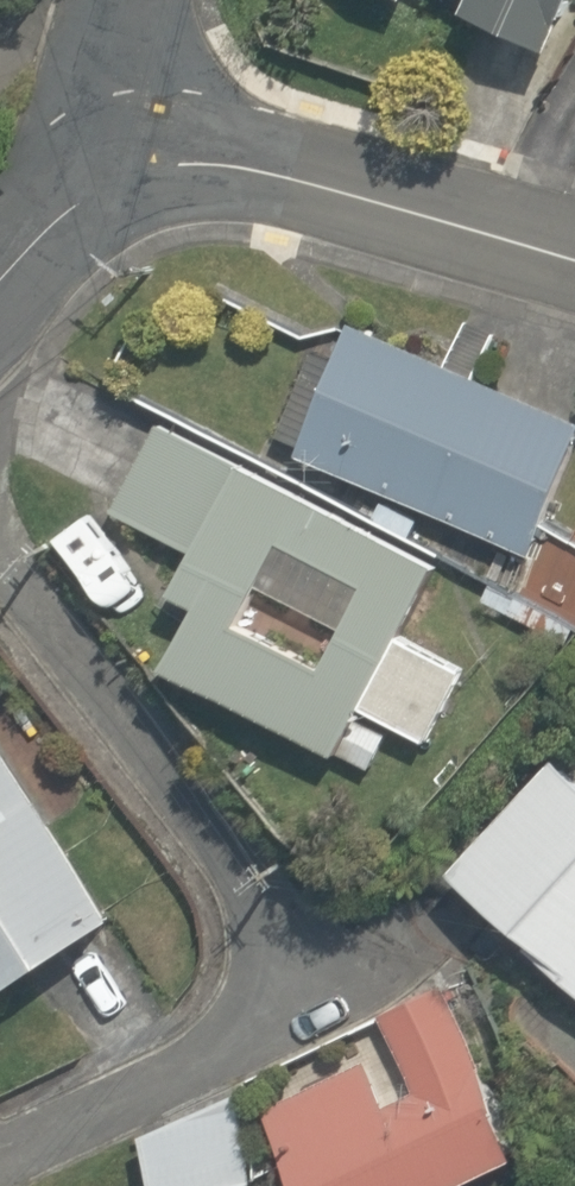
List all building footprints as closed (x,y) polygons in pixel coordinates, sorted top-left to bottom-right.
[(439,7),(534,49),(556,0),(442,0),(439,7)] [(572,419),(328,320),(275,449),(519,548),(572,419)] [(389,629),(430,548),(141,402),(91,501),(169,540),(144,590),(178,607),(149,664),(367,774),(388,732),(417,747),(459,664),(389,629)] [(96,905),(0,751),(0,966),(96,905)] [(570,766),(555,751),(438,861),(574,1007),(574,761),(570,766)] [(361,993),(378,1041),(244,1088),(279,1185),(418,1185),(511,1153),(445,964),(361,993)] [(238,1169),(222,1098),(118,1122),(133,1185),(215,1185),(212,1175),(238,1169)]
